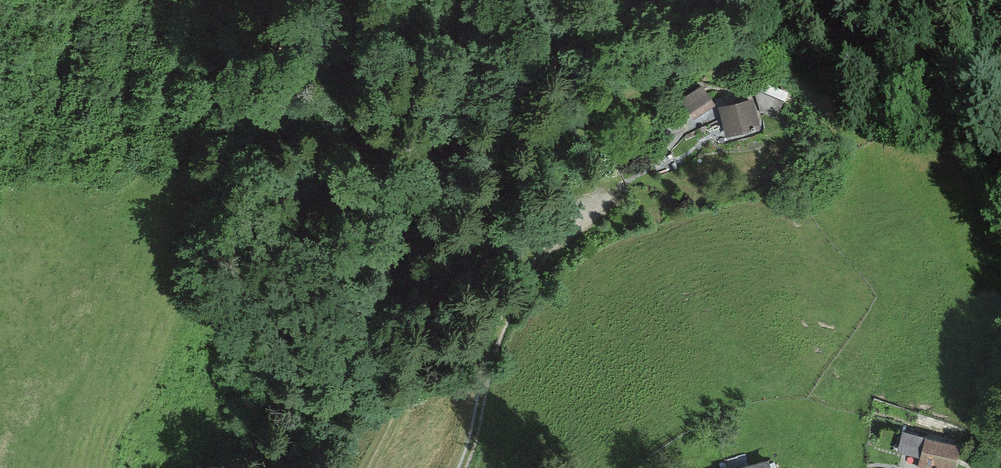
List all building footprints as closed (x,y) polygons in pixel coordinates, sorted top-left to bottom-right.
[(681,102),(688,111),(705,100),(698,90),(681,102)] [(719,109),(724,133),(752,127),(746,102),(719,109)] [(779,180),(790,181),(791,169),(779,169),(779,180)] [(924,467),(948,467),(954,445),(900,432),(896,448),(918,454),(915,466),(924,467)]
